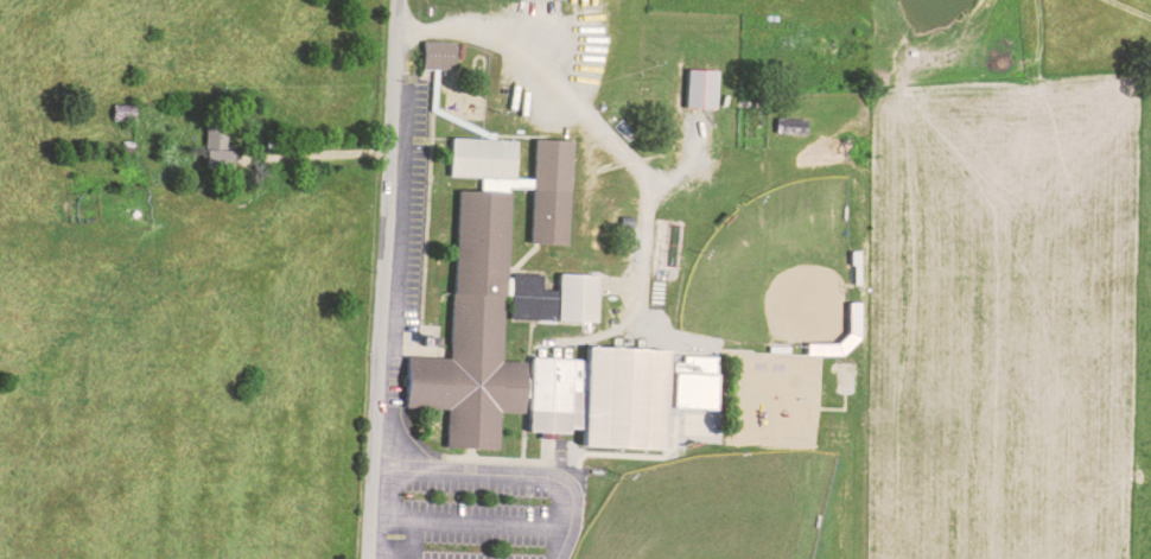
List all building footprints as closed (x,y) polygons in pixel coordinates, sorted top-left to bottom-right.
[(419,68),(451,69),(452,41),(420,40),(419,68)] [(683,106),(713,107),(714,69),(684,68),(683,106)] [(200,162),(226,162),(226,127),(201,127),(200,162)] [(453,135),(451,183),(460,183),(453,357),(411,356),(408,413),(450,415),(449,451),(501,453),(502,415),(523,417),(526,369),(500,368),(508,189),(541,191),(539,244),(572,246),(576,140),(453,135)] [(555,289),(540,289),(540,274),(511,273),(510,318),(554,319),(555,289)] [(564,274),(561,325),(599,326),(602,275),(564,274)] [(535,356),(533,436),(571,437),(572,430),(590,431),(590,449),(667,451),(670,348),(593,345),(592,363),(577,363),(577,357),(535,356)] [(711,408),(712,354),(679,354),(679,362),(668,362),(667,407),(711,408)]
